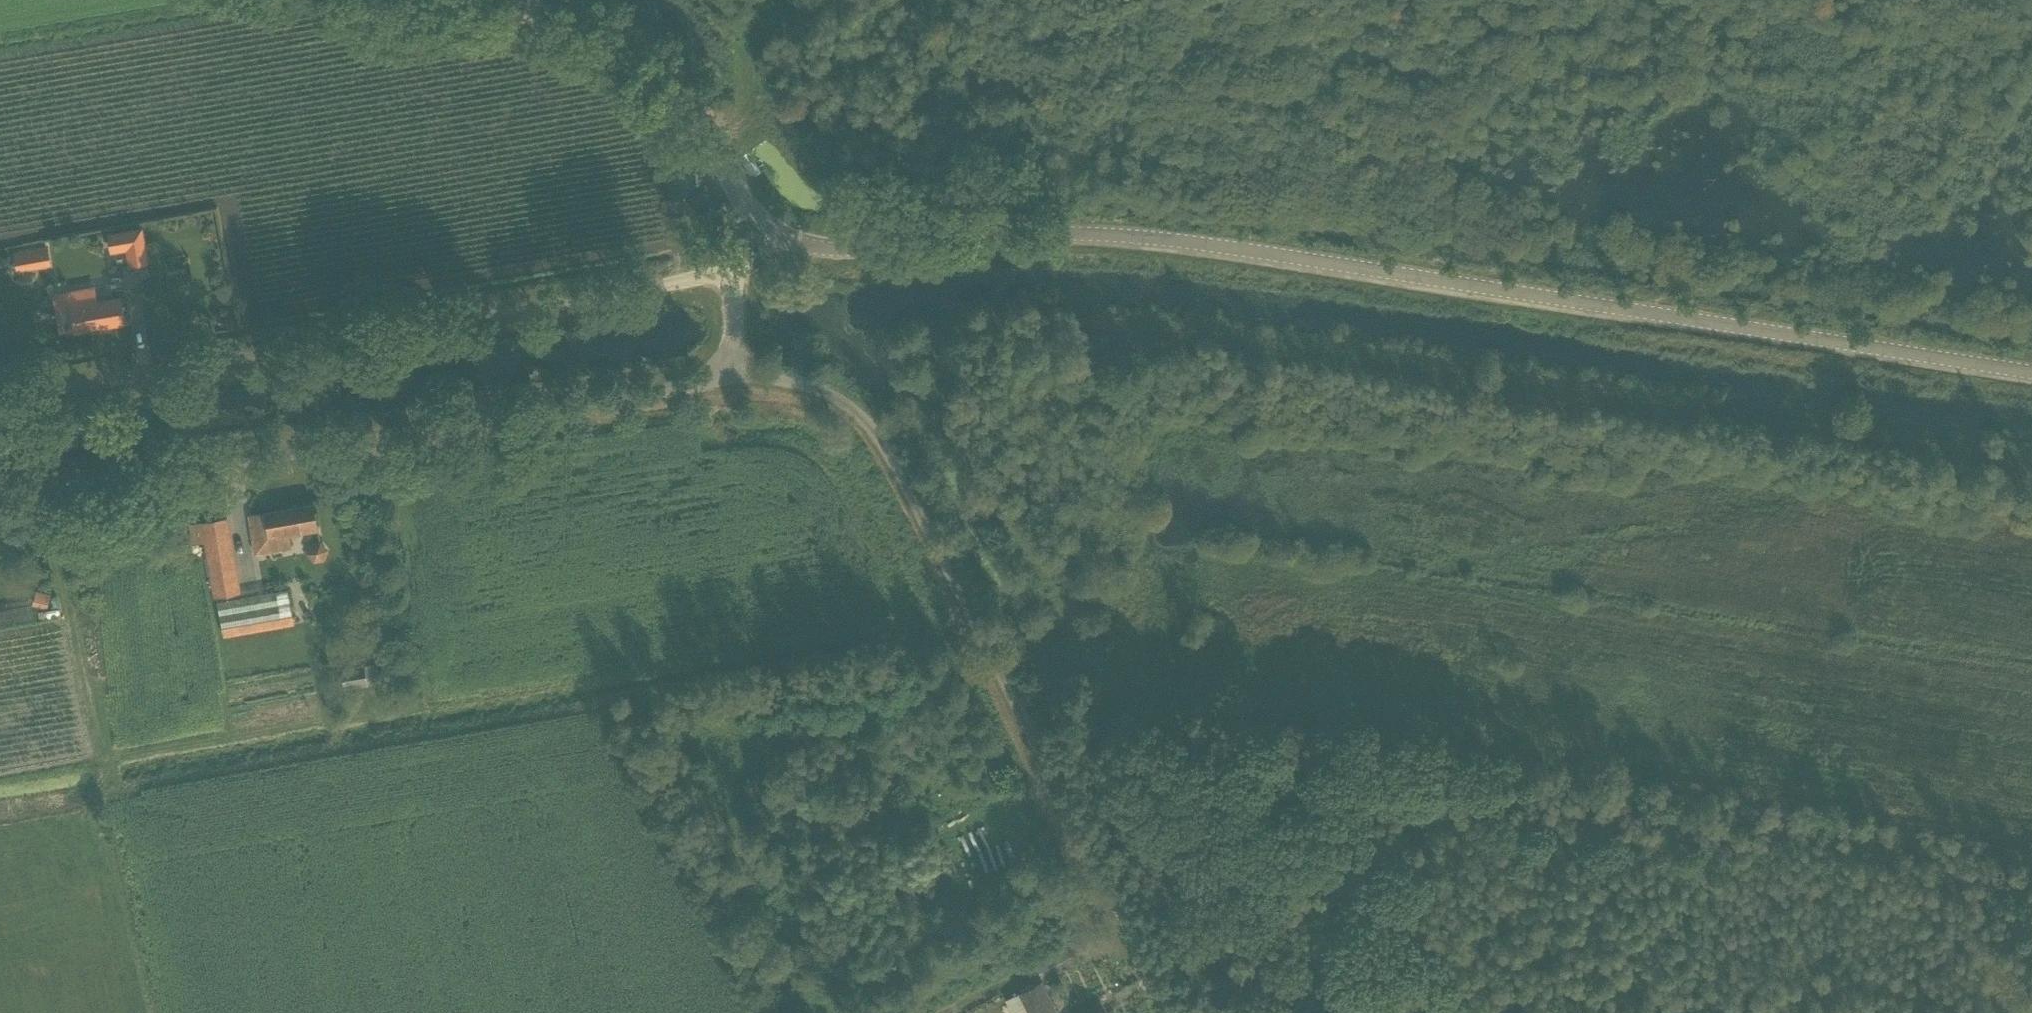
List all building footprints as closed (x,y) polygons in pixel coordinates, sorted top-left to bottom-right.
[(144,227),(108,233),(111,253),(127,251),(130,266),(150,263),(144,227)] [(48,246),(37,247),(41,267),(51,266),(48,246)] [(55,296),(61,332),(125,322),(121,300),(99,304),(96,288),(55,296)] [(318,527),(314,503),(251,515),(257,553),(292,547),(289,532),(318,527)] [(231,536),(205,540),(215,596),(240,592),(231,536)] [(322,541),(311,543),(307,554),(314,563),(326,561),(330,550),(322,541)] [(369,587),(358,589),(360,602),(371,601),(369,587)] [(51,594),(36,591),(33,605),(48,609),(51,594)] [(224,638),(241,635),(239,625),(223,628),(224,638)] [(377,663),(366,665),(366,664),(341,668),(345,689),(369,685),(380,683),(377,663)] [(1006,1000),(1012,1012),(1057,1012),(1041,981),(1020,992),(1006,1000)]
